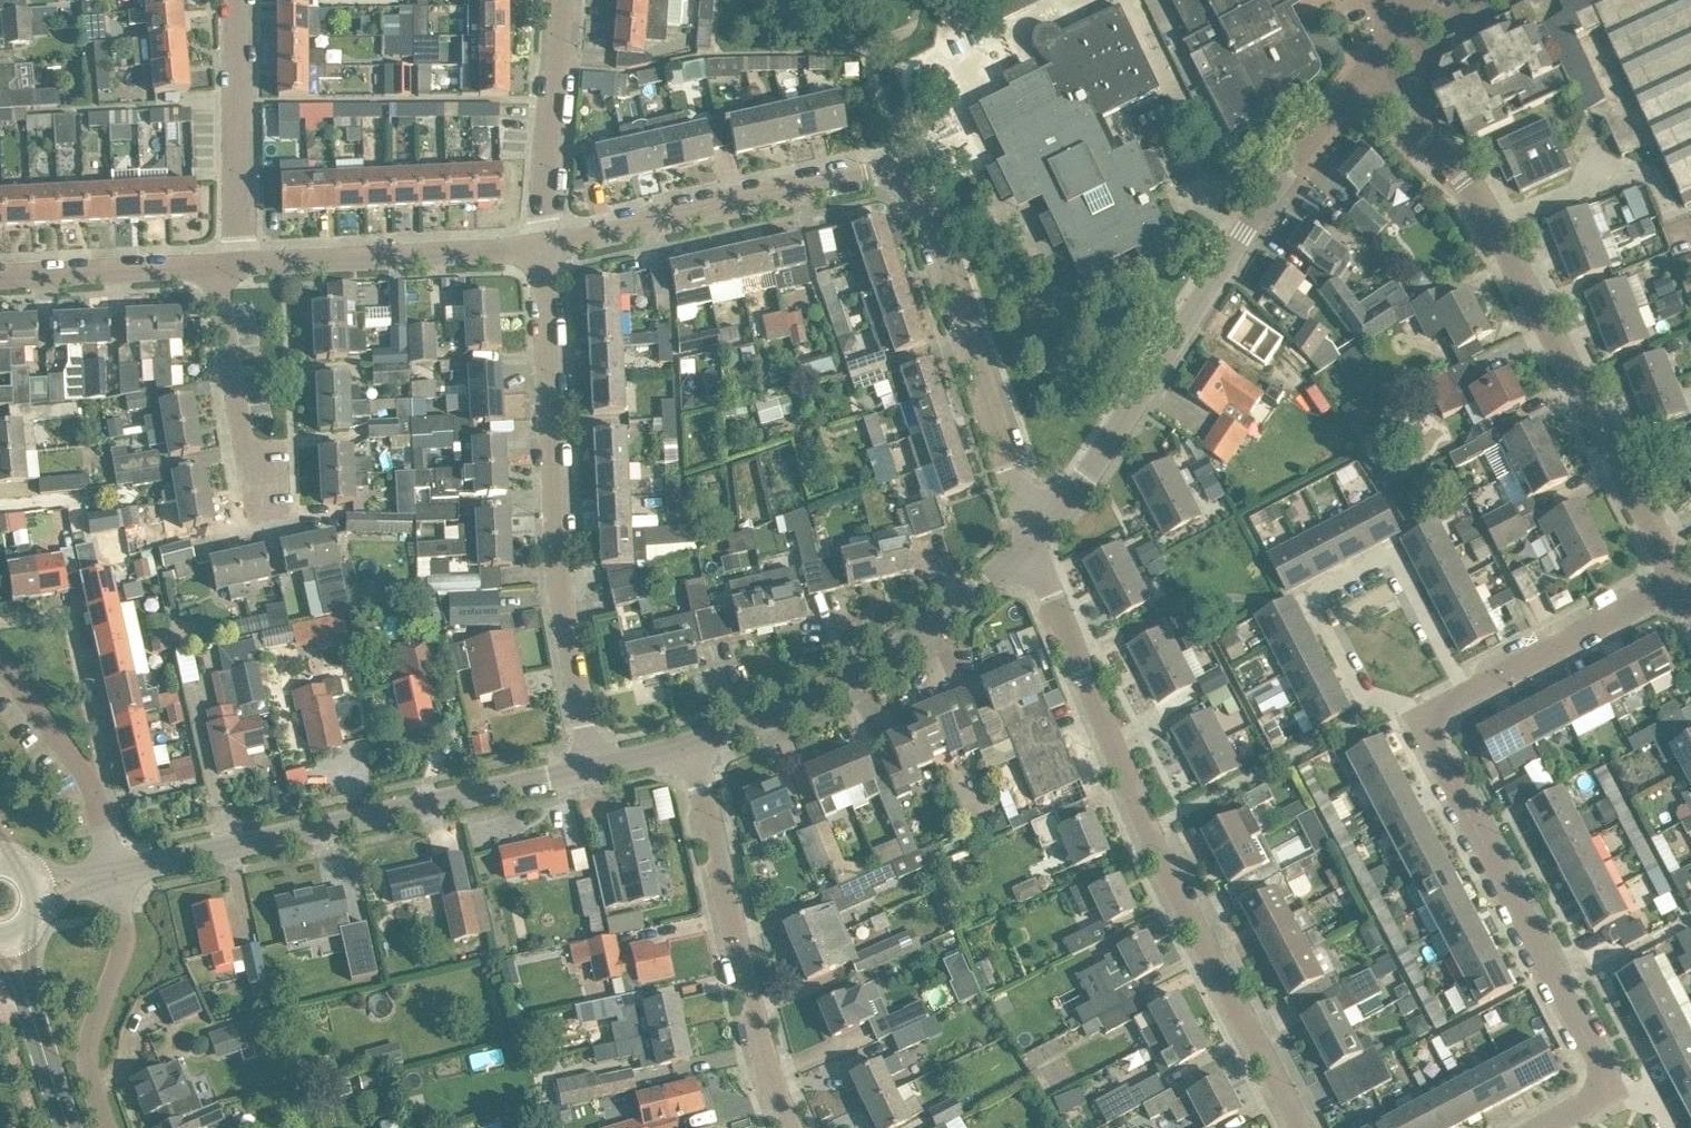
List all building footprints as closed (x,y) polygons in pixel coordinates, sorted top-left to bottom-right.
[(82,18),(104,15),(103,8),(95,9),(94,0),(81,0),(82,18)] [(181,0),(133,0),(134,12),(182,7),(181,0)] [(617,23),(655,25),(667,26),(669,0),(618,0),(617,23)] [(713,1),(701,0),(699,21),(712,22),(713,1)] [(998,22),(1028,7),(1025,0),(988,0),(998,22)] [(1299,35),(1298,34),(1283,6),(1295,0),(1169,0),(1188,37),(1180,41),(1181,43),(1193,36),(1200,49),(1196,52),(1196,53),(1201,51),(1212,74),(1200,80),(1229,132),(1266,113),(1265,110),(1314,64),(1299,35)] [(1547,18),(1549,23),(1543,26),(1572,88),(1584,114),(1587,113),(1606,121),(1622,158),(1655,143),(1685,207),(1686,209),(1690,207),(1690,0),(1559,0),(1553,3),(1547,18)] [(981,107),(972,111),(985,137),(993,133),(995,136),(1003,132),(1014,155),(997,163),(997,165),(999,168),(991,172),(1003,198),(1012,194),(1012,196),(1013,196),(1035,184),(1042,197),(1042,199),(1049,212),(1050,215),(1051,217),(1043,221),(1056,247),(1064,243),(1065,245),(1080,276),(1082,275),(1086,283),(1113,270),(1109,262),(1112,260),(1109,254),(1132,243),(1135,249),(1140,259),(1143,257),(1147,266),(1173,253),(1169,245),(1172,243),(1148,192),(1157,188),(1155,185),(1164,181),(1152,156),(1144,160),(1142,157),(1141,156),(1121,166),(1115,153),(1114,151),(1119,148),(1104,116),(1159,90),(1119,6),(1062,33),(1059,29),(1055,26),(1051,24),(1046,24),(1041,26),(1034,31),(1031,38),(1032,45),(1036,49),(1049,63),(1051,66),(1039,72),(1035,74),(1031,65),(1005,78),(1009,86),(1010,89),(979,104),(981,107)] [(134,12),(128,13),(129,27),(147,25),(149,38),(184,35),(182,7),(134,12)] [(509,7),(469,7),(469,24),(480,23),(480,36),(509,36),(509,7)] [(1,25),(45,22),(51,21),(49,8),(0,13),(1,25)] [(318,25),(318,8),(278,8),(278,37),(307,37),(307,25),(318,25)] [(1450,128),(1461,124),(1469,142),(1514,121),(1511,115),(1509,116),(1503,103),(1518,96),(1525,111),(1572,88),(1543,26),(1549,23),(1547,18),(1536,22),(1522,17),(1517,20),(1514,14),(1461,38),(1459,34),(1447,39),(1454,55),(1443,60),(1438,74),(1443,86),(1433,91),(1450,128)] [(383,37),(395,37),(413,37),(413,16),(383,16),(383,37)] [(427,37),(427,16),(413,16),(413,37),(427,37)] [(3,47),(33,44),(32,32),(46,31),(45,22),(1,25),(3,47)] [(617,23),(614,52),(618,52),(617,68),(629,69),(652,64),(653,55),(643,54),(644,41),(666,43),(667,26),(655,25),(617,23)] [(711,29),(699,28),(697,49),(709,50),(711,29)] [(187,62),(184,35),(149,38),(152,66),(179,63),(187,62)] [(463,66),(501,66),(509,66),(509,36),(480,36),(464,37),(465,65),(463,65),(463,66)] [(307,50),(307,37),(278,37),(279,67),(325,67),(325,50),(307,50)] [(413,37),(395,37),(383,37),(383,57),(413,58),(413,37)] [(458,37),(427,37),(413,37),(413,58),(457,58),(458,37)] [(96,71),(109,69),(107,50),(94,51),(96,71)] [(14,66),(13,52),(0,53),(0,67),(14,66)] [(809,58),(810,70),(833,69),(833,57),(809,58)] [(775,70),(775,58),(752,59),(752,71),(775,70)] [(798,58),(775,58),(775,70),(798,70),(798,58)] [(717,59),(703,60),(707,78),(717,78),(717,71),(717,59)] [(703,60),(680,65),(683,83),(707,78),(703,60)] [(187,62),(179,63),(152,66),(154,93),(190,90),(187,62)] [(12,109),(25,109),(37,108),(37,93),(37,92),(34,64),(14,66),(0,67),(0,110),(12,109)] [(325,67),(279,67),(279,97),(319,97),(319,81),(342,80),(342,66),(325,67)] [(411,66),(393,66),(385,66),(385,96),(393,96),(393,98),(411,98),(411,66)] [(418,97),(432,96),(432,66),(417,66),(418,97)] [(509,66),(501,66),(463,66),(463,96),(509,96),(509,66)] [(109,69),(96,71),(98,92),(111,91),(109,69)] [(637,74),(639,86),(662,81),(660,69),(637,74)] [(613,98),(615,75),(603,74),(601,97),(613,98)] [(625,99),(626,76),(615,75),(613,98),(625,99)] [(838,95),(817,100),(811,101),(818,136),(846,130),(838,95)] [(818,136),(811,101),(783,107),(791,142),(818,136)] [(478,105),(471,105),(471,118),(472,128),(477,128),(499,127),(499,117),(500,117),(500,116),(500,104),(478,105)] [(381,105),(360,106),(361,118),(362,118),(381,118),(381,105)] [(416,105),(396,105),(396,118),(400,118),(416,118),(416,105)] [(437,105),(416,105),(416,118),(437,118),(437,105)] [(458,105),(458,118),(471,118),(471,105),(458,105)] [(299,106),(278,106),(278,124),(299,124),(299,118),(299,106)] [(320,106),(299,106),(299,118),(305,118),(305,131),(320,131),(320,119),(320,106)] [(360,106),(340,106),(340,118),(361,118),(360,106)] [(791,142),(783,107),(756,114),(762,142),(763,148),(791,142)] [(0,110),(0,124),(12,123),(12,109),(0,110)] [(169,111),(165,111),(165,123),(179,122),(192,122),(192,121),(191,109),(169,111)] [(110,127),(137,125),(137,111),(109,113),(110,127)] [(165,111),(150,111),(151,124),(165,123),(165,111)] [(110,127),(109,113),(88,114),(89,128),(110,127)] [(689,128),(685,113),(675,116),(686,166),(714,159),(706,125),(689,128)] [(763,148),(762,142),(756,114),(727,120),(735,155),(763,148)] [(55,116),(56,129),(57,146),(76,146),(75,115),(55,116)] [(25,117),(26,122),(26,131),(56,129),(55,116),(25,117)] [(686,166),(675,116),(647,122),(658,172),(686,166)] [(1549,120),(1518,134),(1498,143),(1521,193),(1571,170),(1549,120)] [(647,122),(620,128),(623,143),(631,178),(658,172),(647,122)] [(361,128),(347,129),(348,142),(362,141),(361,128)] [(623,143),(617,145),(595,150),(603,184),(631,178),(623,143)] [(1385,166),(1362,145),(1337,172),(1353,187),(1360,194),(1370,183),(1388,201),(1403,184),(1384,167),(1385,166)] [(364,155),(364,174),(365,209),(393,208),(391,172),(379,173),(378,155),(364,155)] [(404,164),(404,172),(391,172),(393,208),(421,206),(419,171),(418,164),(404,164)] [(503,202),(502,167),(474,168),(476,204),(503,202)] [(476,204),(474,168),(446,170),(448,205),(476,204)] [(170,219),(168,183),(168,170),(141,172),(143,220),(170,219)] [(448,205),(446,170),(419,171),(421,206),(448,205)] [(141,172),(113,173),(113,186),(115,221),(143,220),(141,172)] [(364,174),(337,175),(338,188),(339,210),(365,209),(364,174)] [(338,188),(337,175),(309,176),(311,212),(339,210),(338,188)] [(311,212),(309,176),(281,178),(282,213),(311,212)] [(198,217),(196,182),(168,183),(170,219),(198,217)] [(115,221),(113,186),(86,187),(88,223),(115,221)] [(88,223),(86,187),(59,189),(60,224),(88,223)] [(60,224),(59,189),(31,190),(33,225),(60,224)] [(1636,222),(1651,216),(1639,189),(1624,195),(1636,222)] [(33,225),(31,190),(2,191),(4,227),(33,225)] [(1378,237),(1388,226),(1362,201),(1349,215),(1373,238),(1370,242),(1401,277),(1408,271),(1378,237)] [(1587,207),(1551,222),(1558,240),(1561,239),(1565,250),(1599,237),(1587,207)] [(892,250),(881,217),(852,227),(863,260),(892,250)] [(1629,228),(1634,240),(1656,231),(1651,219),(1629,228)] [(1309,272),(1322,290),(1321,291),(1320,293),(1351,332),(1360,344),(1361,345),(1380,333),(1395,323),(1385,303),(1366,314),(1340,279),(1347,269),(1343,265),(1350,255),(1332,241),(1332,240),(1308,223),(1290,248),(1308,261),(1314,265),(1309,272)] [(813,271),(825,268),(817,233),(805,235),(813,271)] [(806,267),(799,236),(765,243),(773,274),(777,291),(795,287),(791,270),(806,267)] [(1569,262),(1567,263),(1574,281),(1610,267),(1599,237),(1565,250),(1569,262)] [(773,274),(765,243),(734,250),(741,281),(773,274)] [(741,281),(734,250),(701,258),(709,288),(741,281)] [(903,281),(892,250),(863,260),(873,290),(895,283),(903,281)] [(709,288),(701,258),(669,265),(679,310),(696,306),(712,302),(709,288)] [(1305,280),(1280,263),(1262,289),(1305,318),(1313,306),(1295,293),(1305,280)] [(662,266),(650,269),(656,295),(668,292),(662,266)] [(1413,274),(1411,282),(1416,291),(1425,293),(1432,289),(1436,280),(1431,271),(1421,269),(1413,274)] [(826,306),(839,302),(829,271),(816,275),(826,306)] [(587,297),(582,297),(583,315),(588,315),(620,313),(619,297),(635,297),(634,273),(616,277),(616,280),(586,281),(587,297)] [(465,278),(444,280),(444,288),(465,287),(465,278)] [(1625,280),(1589,294),(1596,313),(1599,312),(1603,323),(1637,310),(1625,280)] [(895,283),(873,290),(860,295),(871,326),(913,312),(903,281),(895,283)] [(1662,298),(1673,293),(1669,281),(1658,285),(1662,298)] [(407,328),(406,306),(405,283),(390,284),(391,306),(393,328),(407,328)] [(330,302),(326,302),(326,304),(314,304),(315,332),(366,329),(365,314),(344,315),(344,305),(356,304),(354,284),(330,285),(330,302)] [(1414,307),(1429,338),(1447,328),(1459,351),(1484,338),(1483,337),(1491,333),(1470,294),(1447,306),(1440,293),(1414,307)] [(483,294),(478,295),(478,296),(465,296),(467,319),(467,324),(497,322),(495,295),(483,296),(483,294)] [(1678,294),(1656,302),(1663,321),(1685,313),(1678,294)] [(839,302),(826,306),(832,325),(845,321),(839,302)] [(1339,323),(1317,309),(1294,343),(1318,369),(1319,369),(1320,371),(1341,357),(1360,345),(1360,344),(1351,332),(1333,344),(1326,340),(1339,323)] [(1608,334),(1605,335),(1612,354),(1648,339),(1637,310),(1603,323),(1608,334)] [(180,311),(154,312),(157,389),(156,389),(156,391),(171,389),(169,341),(182,341),(181,331),(197,330),(195,314),(181,315),(180,311)] [(128,344),(139,343),(140,360),(154,359),(156,389),(157,389),(154,312),(126,314),(126,326),(125,326),(125,331),(127,331),(128,344)] [(871,327),(869,327),(875,344),(889,339),(894,354),(924,344),(913,312),(871,326),(871,327)] [(1247,312),(1228,338),(1251,354),(1252,354),(1266,363),(1283,338),(1270,329),(1270,328),(1247,312)] [(622,337),(620,313),(588,315),(590,348),(622,347),(658,345),(671,344),(670,324),(657,325),(657,335),(622,337)] [(785,330),(805,326),(802,313),(782,317),(785,330)] [(109,327),(108,314),(81,316),(85,401),(106,400),(104,362),(98,362),(97,345),(110,345),(109,332),(110,332),(110,327),(109,327)] [(68,347),(68,364),(64,374),(64,391),(48,391),(49,403),(65,402),(85,401),(81,316),(54,317),(54,330),(53,330),(53,335),(55,335),(55,348),(68,347)] [(785,330),(782,317),(764,321),(767,334),(785,330)] [(9,319),(10,350),(11,369),(12,369),(12,371),(12,374),(12,388),(13,405),(31,404),(49,403),(48,391),(28,392),(28,378),(25,368),(25,349),(38,349),(37,336),(38,336),(38,331),(37,331),(36,318),(9,319)] [(10,350),(9,319),(0,320),(0,375),(12,374),(12,371),(12,369),(11,369),(10,350)] [(497,322),(467,324),(469,351),(481,350),(481,351),(486,351),(486,350),(498,349),(497,322)] [(431,326),(407,327),(409,364),(436,363),(434,326),(431,326)] [(720,345),(741,340),(737,327),(718,331),(720,345)] [(393,328),(389,329),(390,350),(371,351),(371,365),(409,363),(407,328),(393,328)] [(681,331),(683,339),(678,340),(679,354),(720,345),(718,331),(696,336),(694,328),(681,331)] [(316,359),(321,359),(329,359),(329,360),(334,359),(334,358),(346,358),(346,354),(367,353),(366,329),(315,332),(316,359)] [(1671,356),(1683,351),(1679,340),(1666,345),(1671,356)] [(671,344),(658,345),(659,365),(672,364),(671,344)] [(1306,382),(1319,369),(1318,369),(1295,344),(1282,356),(1306,382)] [(1360,345),(1341,357),(1347,366),(1365,354),(1360,345)] [(624,379),(622,347),(590,348),(592,381),(624,379)] [(879,353),(845,365),(850,379),(889,365),(885,353),(884,351),(879,353)] [(1663,353),(1627,367),(1634,385),(1637,384),(1641,395),(1674,382),(1663,353)] [(1425,384),(1444,420),(1476,404),(1485,422),(1507,411),(1526,401),(1510,370),(1482,385),(1469,362),(1473,360),(1473,359),(1451,370),(1425,384)] [(850,379),(855,393),(888,381),(897,407),(899,407),(941,393),(930,360),(892,373),(889,365),(850,379)] [(1243,381),(1213,360),(1189,394),(1207,407),(1222,417),(1231,405),(1251,418),(1266,396),(1243,381)] [(409,363),(371,365),(372,386),(410,385),(409,363)] [(412,399),(435,398),(433,364),(410,366),(412,399)] [(136,366),(121,367),(123,397),(141,394),(139,365),(136,366)] [(487,367),(482,367),(482,368),(468,369),(470,396),(470,397),(501,395),(499,367),(487,368),(487,367)] [(779,369),(768,373),(771,383),(783,379),(779,369)] [(335,375),(330,375),(330,376),(317,376),(319,404),(361,402),(360,386),(348,387),(348,375),(335,376),(335,375)] [(624,379),(592,381),(593,414),(626,413),(624,379)] [(1646,407),(1643,408),(1650,426),(1686,412),(1674,382),(1641,395),(1646,407)] [(12,388),(0,388),(0,406),(11,406),(13,405),(12,388)] [(941,393),(899,407),(905,422),(916,418),(922,435),(952,425),(946,408),(950,407),(945,391),(941,393)] [(130,412),(155,409),(152,393),(128,397),(130,412)] [(447,412),(471,411),(472,424),(485,423),(485,424),(490,424),(490,422),(502,422),(501,395),(470,397),(470,396),(446,398),(447,412)] [(174,400),(161,402),(164,415),(144,418),(146,432),(195,424),(191,397),(178,399),(178,398),(173,399),(174,400)] [(776,397),(755,404),(762,425),(783,419),(776,397)] [(1358,419),(1370,412),(1362,397),(1342,408),(1350,423),(1358,419)] [(661,419),(675,419),(674,399),(660,400),(661,419)] [(397,400),(397,420),(368,421),(369,437),(390,436),(413,435),(413,422),(411,400),(397,400)] [(320,431),(324,431),(333,430),(333,432),(338,431),(338,430),(350,430),(349,419),(370,418),(370,401),(361,402),(319,404),(320,431)] [(11,406),(13,424),(0,425),(0,455),(24,453),(36,452),(33,422),(78,418),(78,404),(32,408),(31,404),(13,405),(11,406)] [(746,404),(724,407),(725,417),(747,414),(746,404)] [(874,451),(887,446),(876,414),(863,419),(874,451)] [(1229,467),(1251,432),(1225,415),(1202,449),(1229,467)] [(677,462),(675,419),(661,419),(662,439),(663,462),(677,462)] [(1358,419),(1350,423),(1357,436),(1365,431),(1358,419)] [(413,435),(453,433),(453,420),(413,422),(413,435)] [(113,441),(128,438),(124,421),(109,424),(113,441)] [(149,447),(169,444),(171,456),(183,454),(183,455),(188,454),(188,453),(200,451),(195,424),(146,432),(149,447)] [(1554,452),(1539,424),(1511,439),(1506,426),(1450,456),(1457,469),(1482,456),(1496,481),(1512,473),(1554,452)] [(922,435),(907,440),(918,471),(932,466),(933,466),(962,457),(952,425),(922,435)] [(628,464),(626,431),(594,432),(596,466),(628,464)] [(414,451),(454,449),(453,433),(413,435),(414,448),(414,451)] [(414,448),(413,435),(390,436),(391,449),(414,448)] [(473,442),(461,445),(462,453),(454,454),(455,469),(505,467),(503,439),(491,440),(491,439),(486,439),(486,440),(473,441),(473,442)] [(887,446),(874,451),(879,465),(892,461),(887,446)] [(338,447),(333,447),(333,448),(321,449),(322,476),(372,473),(371,458),(351,460),(351,447),(338,448),(338,447)] [(159,452),(113,460),(115,475),(130,472),(161,466),(159,452)] [(1568,479),(1554,452),(1512,473),(1519,486),(1507,492),(1513,504),(1514,506),(1526,500),(1527,501),(1568,479)] [(26,481),(24,453),(0,455),(0,484),(26,481)] [(933,466),(936,476),(943,497),(973,487),(962,457),(933,466)] [(1171,460),(1136,478),(1146,496),(1148,494),(1154,505),(1186,488),(1171,460)] [(678,476),(677,462),(663,462),(664,477),(665,496),(679,495),(678,476)] [(1199,467),(1194,470),(1199,480),(1214,472),(1208,462),(1199,467)] [(630,497),(628,464),(596,466),(598,499),(630,497)] [(161,466),(130,472),(132,485),(133,488),(164,483),(161,466)] [(455,469),(414,472),(414,491),(429,490),(430,505),(430,507),(459,505),(459,495),(476,495),(489,495),(489,496),(494,496),(494,494),(506,494),(505,467),(455,469)] [(191,469),(174,472),(176,490),(161,492),(163,503),(178,500),(208,495),(203,468),(191,471),(191,469)] [(1347,485),(1358,479),(1354,470),(1342,476),(1347,485)] [(323,503),(329,503),(336,503),(336,504),(341,504),(341,503),(353,502),(353,490),(369,489),(368,475),(372,474),(372,473),(322,476),(323,503)] [(90,489),(89,475),(39,480),(41,494),(90,489)] [(1216,477),(1202,485),(1212,503),(1227,496),(1216,477)] [(1422,520),(1404,486),(1391,493),(1408,527),(1422,520)] [(1160,516),(1157,517),(1166,535),(1201,517),(1186,488),(1154,505),(1160,516)] [(195,526),(200,526),(200,524),(212,522),(208,495),(178,500),(178,501),(160,504),(163,518),(180,515),(182,527),(195,525),(195,526)] [(415,495),(396,496),(397,516),(413,517),(416,517),(415,506),(415,495)] [(665,497),(654,497),(655,515),(667,514),(667,528),(693,526),(692,512),(680,513),(679,495),(665,496),(665,497)] [(631,530),(630,497),(598,499),(600,532),(631,530)] [(1399,532),(1381,497),(1353,511),(1370,544),(1381,539),(1382,541),(1399,532)] [(945,528),(935,500),(935,498),(920,503),(930,533),(945,528)] [(920,503),(905,508),(908,517),(911,526),(915,538),(930,533),(920,503)] [(1580,503),(1574,507),(1541,524),(1555,552),(1595,531),(1580,503)] [(1491,537),(1522,521),(1514,506),(1513,504),(1482,520),(1491,537)] [(430,505),(415,506),(416,517),(416,523),(458,521),(459,505),(430,507),(430,505)] [(137,507),(121,510),(124,527),(141,524),(139,514),(137,507)] [(1271,525),(1284,519),(1277,507),(1265,514),(1271,525)] [(1294,508),(1286,512),(1291,521),(1299,517),(1294,508)] [(805,510),(785,517),(789,533),(794,532),(795,532),(802,565),(817,561),(809,528),(805,510)] [(490,512),(477,513),(477,525),(458,526),(459,541),(509,539),(507,511),(495,512),(495,511),(490,511),(490,512)] [(1370,544),(1353,511),(1325,526),(1344,561),(1361,552),(1359,550),(1370,544)] [(116,512),(87,517),(90,533),(119,529),(116,512)] [(0,517),(0,522),(2,534),(14,532),(27,530),(25,513),(0,517)] [(346,515),(346,533),(412,535),(413,517),(397,516),(390,516),(362,515),(346,515)] [(1466,546),(1483,536),(1473,517),(1456,527),(1466,546)] [(1491,537),(1499,552),(1530,535),(1522,521),(1491,537)] [(1438,522),(1404,540),(1413,557),(1415,556),(1421,566),(1453,550),(1438,522)] [(600,532),(601,566),(605,566),(611,592),(641,584),(637,564),(646,564),(645,548),(664,546),(667,545),(693,543),(693,526),(667,528),(668,528),(631,530),(600,532)] [(1344,561),(1325,526),(1298,540),(1312,568),(1315,573),(1326,567),(1327,570),(1344,561)] [(143,538),(126,543),(129,556),(181,542),(179,529),(144,538),(143,538)] [(26,531),(26,547),(65,546),(64,530),(26,531)] [(1609,559),(1595,531),(1555,552),(1560,560),(1570,579),(1609,559)] [(338,545),(336,546),(334,533),(307,539),(317,582),(316,582),(321,603),(322,603),(325,618),(343,614),(339,598),(348,597),(338,550),(339,550),(338,545)] [(1483,537),(1471,545),(1480,562),(1493,555),(1483,537)] [(907,538),(873,545),(879,571),(881,579),(914,571),(913,563),(910,550),(908,541),(907,538)] [(280,545),(282,550),(283,557),(282,558),(283,562),(284,562),(287,574),(302,571),(305,585),(316,582),(317,582),(307,539),(280,545)] [(468,557),(468,568),(493,567),(493,568),(498,568),(497,567),(510,566),(509,539),(459,541),(416,544),(418,560),(468,557)] [(1315,573),(1312,568),(1298,540),(1270,555),(1288,590),(1305,581),(1304,579),(1315,573)] [(194,559),(190,541),(160,549),(164,567),(194,559)] [(1162,558),(1153,542),(1136,552),(1145,568),(1147,567),(1162,558)] [(1121,544),(1086,562),(1096,580),(1098,578),(1104,589),(1136,572),(1121,544)] [(873,545),(840,553),(843,565),(848,586),(881,579),(879,571),(873,545)] [(61,550),(62,556),(68,590),(82,587),(84,587),(89,612),(119,605),(111,568),(81,575),(76,547),(61,550)] [(831,558),(828,547),(816,550),(818,561),(825,592),(840,589),(833,558),(831,558)] [(263,549),(237,555),(238,559),(243,584),(246,583),(270,578),(267,566),(268,566),(267,561),(266,561),(263,549)] [(1453,550),(1421,566),(1427,577),(1424,578),(1433,595),(1467,577),(1453,550)] [(214,578),(216,590),(229,587),(232,601),(249,597),(246,583),(243,584),(238,559),(237,555),(210,561),(213,573),(211,573),(212,578),(214,578)] [(68,593),(68,590),(62,556),(34,561),(40,596),(56,594),(57,595),(68,593)] [(1162,558),(1147,567),(1153,578),(1168,570),(1162,558)] [(150,577),(147,560),(135,562),(139,579),(150,577)] [(7,565),(13,602),(24,600),(24,599),(40,596),(34,561),(7,565)] [(825,592),(818,561),(817,561),(802,565),(808,596),(825,592)] [(1527,603),(1541,596),(1527,567),(1512,575),(1527,603)] [(650,568),(639,571),(643,588),(654,585),(650,568)] [(795,569),(761,576),(763,586),(765,593),(768,606),(771,619),(772,627),(789,623),(806,619),(805,615),(804,611),(803,604),(801,598),(800,592),(799,586),(795,569)] [(1107,601),(1116,619),(1151,600),(1136,572),(1104,589),(1110,600),(1107,601)] [(480,576),(426,578),(426,580),(417,581),(417,598),(438,593),(481,593),(480,576)] [(761,576),(731,583),(735,600),(732,601),(734,613),(739,635),(772,627),(771,619),(768,606),(765,593),(763,586),(761,576)] [(1467,577),(1433,595),(1442,612),(1444,611),(1450,622),(1482,605),(1467,577)] [(645,600),(641,584),(611,592),(614,607),(636,602),(645,600)] [(1497,612),(1517,600),(1511,589),(1491,601),(1497,612)] [(408,600),(413,621),(421,619),(421,621),(443,616),(438,593),(417,598),(408,600)] [(439,599),(445,622),(451,621),(451,626),(498,624),(497,595),(450,596),(450,599),(439,599)] [(1554,611),(1559,608),(1553,596),(1547,599),(1554,611)] [(1301,616),(1292,598),(1258,616),(1272,645),(1304,628),(1299,617),(1301,616)] [(290,625),(285,604),(266,608),(268,615),(251,619),(254,634),(290,625)] [(119,605),(89,612),(95,636),(94,636),(96,648),(127,641),(119,605)] [(1453,634),(1462,651),(1497,633),(1482,605),(1450,622),(1456,633),(1453,634)] [(725,606),(709,610),(716,641),(732,637),(725,606)] [(694,614),(653,623),(657,641),(663,667),(665,674),(698,667),(697,659),(694,645),(716,641),(709,610),(694,613),(694,614)] [(299,648),(351,636),(346,614),(294,626),(299,648)] [(152,635),(163,633),(159,616),(148,619),(152,635)] [(254,634),(251,619),(234,623),(237,637),(254,634)] [(259,654),(297,645),(292,626),(254,635),(255,639),(259,654)] [(1165,628),(1131,646),(1140,664),(1143,662),(1148,673),(1180,656),(1165,628)] [(1310,639),(1304,628),(1272,645),(1287,672),(1321,654),(1313,637),(1310,639)] [(163,633),(152,635),(156,652),(167,650),(163,633)] [(467,643),(451,647),(456,672),(472,668),(473,674),(478,699),(495,694),(499,712),(527,705),(526,698),(517,657),(512,633),(470,642),(467,643)] [(430,638),(394,646),(402,682),(395,684),(401,710),(406,732),(434,726),(429,704),(424,681),(439,677),(430,638)] [(241,642),(219,647),(225,674),(214,677),(221,709),(208,712),(211,724),(209,725),(220,773),(248,767),(244,749),(264,744),(259,723),(258,717),(269,714),(253,639),(241,642)] [(1674,672),(1657,639),(1631,653),(1648,685),(1674,672)] [(127,641),(96,648),(99,660),(100,659),(105,683),(135,676),(127,641)] [(646,644),(624,649),(632,682),(665,674),(663,667),(657,641),(646,644)] [(1648,685),(1631,653),(1594,673),(1611,705),(1619,721),(1631,715),(1622,699),(1648,685)] [(173,657),(179,684),(195,681),(190,654),(173,657)] [(1330,671),(1321,654),(1287,672),(1301,700),(1333,683),(1328,672),(1330,671)] [(1154,684),(1152,685),(1161,702),(1195,684),(1180,656),(1148,673),(1154,684)] [(992,750),(1009,742),(1007,736),(1051,718),(1027,663),(981,682),(987,696),(985,697),(987,701),(989,700),(991,706),(977,712),(992,750)] [(1210,692),(1227,683),(1220,669),(1202,678),(1210,692)] [(1611,705),(1594,673),(1556,692),(1573,725),(1611,705)] [(135,676),(105,683),(111,708),(110,708),(112,719),(143,712),(168,707),(179,704),(177,692),(158,697),(156,689),(147,691),(143,675),(135,677),(135,676)] [(324,687),(292,694),(296,712),(303,710),(308,731),(313,753),(341,746),(336,725),(330,700),(344,696),(340,678),(323,682),(324,687)] [(1316,728),(1351,710),(1341,692),(1339,694),(1333,683),(1301,700),(1316,728)] [(1227,687),(1208,697),(1214,710),(1224,705),(1230,717),(1241,712),(1227,687)] [(1263,715),(1281,704),(1273,690),(1255,700),(1263,715)] [(1573,725),(1556,692),(1518,712),(1535,745),(1543,761),(1553,755),(1545,740),(1573,725)] [(942,698),(911,711),(916,724),(930,756),(946,749),(949,755),(961,749),(964,755),(978,749),(965,718),(964,718),(966,722),(954,727),(942,698)] [(1661,709),(1667,720),(1648,730),(1654,742),(1688,724),(1682,713),(1676,701),(1661,709)] [(179,704),(168,707),(172,724),(183,722),(179,704)] [(143,712),(112,719),(115,732),(116,731),(122,756),(152,749),(143,712)] [(1210,712),(1176,730),(1185,747),(1187,746),(1193,757),(1225,740),(1210,712)] [(1518,712),(1480,732),(1505,781),(1516,775),(1508,759),(1535,745),(1518,712)] [(916,724),(886,737),(898,765),(887,770),(885,766),(884,766),(892,787),(895,792),(894,793),(897,799),(911,793),(908,786),(920,781),(916,769),(932,762),(930,756),(916,724)] [(1654,742),(1665,764),(1678,757),(1686,772),(1690,770),(1690,731),(1688,724),(1654,742)] [(1056,733),(1035,741),(1030,729),(1019,733),(1010,737),(1027,778),(1068,760),(1056,733)] [(1383,738),(1367,746),(1361,735),(1333,750),(1340,762),(1349,757),(1362,782),(1396,763),(1383,738)] [(1196,769),(1206,786),(1240,768),(1225,740),(1193,757),(1199,767),(1196,769)] [(860,747),(832,758),(846,790),(860,784),(866,798),(878,793),(868,767),(860,747)] [(160,785),(176,782),(174,771),(158,775),(152,749),(122,756),(127,780),(126,780),(129,793),(160,786),(160,785)] [(391,756),(385,764),(394,771),(400,763),(391,756)] [(846,790),(832,758),(805,770),(818,802),(819,801),(825,816),(837,811),(831,796),(846,790)] [(1059,796),(1079,788),(1068,760),(1027,778),(1044,818),(1064,809),(1059,796)] [(1318,805),(1330,798),(1310,762),(1298,768),(1318,805)] [(1409,788),(1396,763),(1362,782),(1375,806),(1409,788)] [(1607,798),(1617,793),(1603,768),(1594,773),(1607,798)] [(777,781),(744,795),(754,818),(756,823),(753,824),(761,843),(797,828),(777,781)] [(1518,782),(1506,788),(1515,805),(1526,799),(1518,782)] [(653,822),(670,819),(663,784),(634,790),(637,809),(650,806),(653,822)] [(1242,797),(1210,815),(1216,827),(1205,833),(1218,858),(1250,841),(1251,842),(1263,835),(1253,817),(1250,811),(1273,798),(1266,784),(1242,797)] [(277,788),(272,795),(274,803),(289,799),(285,786),(277,788)] [(1422,813),(1409,788),(1375,806),(1388,831),(1422,813)] [(1576,815),(1563,789),(1529,807),(1542,833),(1576,815)] [(1683,795),(1687,804),(1676,810),(1682,822),(1690,818),(1690,790),(1683,795)] [(894,793),(880,799),(897,839),(871,850),(879,869),(892,863),(918,852),(897,799),(894,793)] [(1621,823),(1631,818),(1617,793),(1607,798),(1621,823)] [(1342,799),(1333,804),(1330,798),(1318,805),(1331,830),(1343,823),(1342,822),(1352,817),(1342,799)] [(1290,822),(1308,813),(1302,802),(1284,811),(1290,822)] [(614,855),(613,853),(593,858),(604,910),(657,898),(648,859),(649,859),(638,811),(610,817),(618,854),(614,855)] [(992,817),(989,824),(992,833),(1007,828),(1001,813),(992,817)] [(1030,823),(1042,850),(1063,841),(1074,866),(1106,853),(1090,817),(1062,829),(1055,813),(1030,823)] [(1435,838),(1422,813),(1388,831),(1401,856),(1435,838)] [(1589,839),(1576,815),(1542,833),(1555,858),(1589,839)] [(1634,847),(1644,842),(1631,818),(1621,823),(1634,847)] [(1688,835),(1690,833),(1690,818),(1682,822),(1688,835)] [(827,821),(812,828),(829,866),(839,886),(865,875),(862,866),(845,863),(827,821)] [(1344,855),(1356,848),(1343,823),(1331,830),(1344,855)] [(812,828),(796,834),(812,873),(815,872),(829,866),(812,828)] [(1661,833),(1651,838),(1669,873),(1679,869),(1661,833)] [(1448,863),(1435,838),(1401,856),(1414,881),(1448,863)] [(1602,864),(1589,839),(1555,858),(1568,882),(1602,864)] [(549,843),(548,840),(500,850),(506,877),(548,868),(549,874),(568,869),(566,862),(561,840),(549,843)] [(1218,858),(1232,884),(1243,878),(1249,889),(1283,871),(1277,860),(1264,867),(1251,842),(1250,841),(1218,858)] [(1647,872),(1658,867),(1644,842),(1634,847),(1647,872)] [(931,846),(921,851),(927,864),(937,860),(931,846)] [(1357,879),(1369,873),(1356,848),(1344,855),(1357,879)] [(918,852),(892,863),(898,876),(899,878),(928,865),(927,864),(921,851),(918,852)] [(1283,871),(1249,889),(1256,902),(1244,907),(1257,932),(1289,915),(1283,903),(1296,896),(1290,885),(1306,876),(1299,863),(1283,872),(1283,871)] [(1462,888),(1448,863),(1414,881),(1427,906),(1462,888)] [(437,867),(436,864),(388,875),(394,901),(443,891),(441,882),(452,879),(449,865),(437,867)] [(1616,889),(1602,864),(1568,882),(1581,907),(1616,889)] [(1341,867),(1327,874),(1336,891),(1349,884),(1341,867)] [(1658,867),(1647,872),(1652,880),(1660,896),(1671,891),(1667,883),(1658,867)] [(865,875),(839,886),(846,903),(873,890),(886,885),(885,882),(880,869),(879,869),(865,875)] [(1370,904),(1383,898),(1369,873),(1357,879),(1370,904)] [(593,877),(576,881),(585,919),(591,917),(602,915),(593,877)] [(1092,947),(1091,945),(1115,934),(1110,922),(1133,911),(1118,878),(1091,891),(1086,882),(1070,890),(1075,900),(1082,916),(1096,909),(1102,922),(1085,931),(1061,942),(1069,958),(1092,947)] [(294,895),(276,899),(282,928),(283,928),(286,945),(306,941),(302,924),(347,914),(342,888),(325,891),(324,888),(311,891),(310,890),(293,894),(294,895)] [(1427,906),(1418,911),(1431,936),(1441,931),(1440,931),(1469,915),(1475,912),(1462,888),(1427,906)] [(470,889),(443,895),(452,941),(479,936),(470,889)] [(1581,907),(1595,933),(1600,930),(1613,954),(1649,935),(1641,919),(1631,924),(1626,916),(1629,914),(1616,889),(1581,907)] [(946,928),(955,924),(939,890),(931,894),(946,928)] [(1383,929),(1396,922),(1383,898),(1370,904),(1383,929)] [(216,966),(235,963),(222,902),(194,908),(204,956),(214,954),(216,966)] [(805,916),(784,925),(796,952),(804,949),(843,931),(838,919),(836,915),(832,905),(826,907),(805,916)] [(1475,912),(1469,915),(1440,931),(1441,931),(1453,955),(1488,937),(1475,912)] [(608,932),(642,928),(640,913),(606,917),(608,932)] [(1310,953),(1289,915),(1257,932),(1278,970),(1286,966),(1310,953)] [(1396,954),(1409,947),(1396,922),(1383,929),(1396,954)] [(366,923),(340,928),(351,981),(377,975),(368,933),(366,923)] [(1371,953),(1386,944),(1376,928),(1362,936),(1371,953)] [(913,929),(869,949),(876,964),(878,964),(920,945),(913,929)] [(1680,959),(1687,972),(1690,970),(1690,929),(1677,936),(1687,955),(1680,959)] [(804,949),(796,952),(808,980),(816,977),(828,972),(852,961),(855,960),(853,956),(849,946),(843,931),(804,949)] [(574,963),(590,959),(595,980),(619,976),(624,997),(643,993),(640,982),(671,975),(665,947),(650,950),(649,944),(627,948),(628,953),(620,955),(615,932),(569,942),(574,963)] [(1089,1003),(1075,1010),(1082,1024),(1085,1023),(1096,1016),(1119,1004),(1112,990),(1132,980),(1134,979),(1135,981),(1141,977),(1161,967),(1144,935),(1137,939),(1125,946),(1104,957),(1106,960),(1108,964),(1109,967),(1097,973),(1105,990),(1107,993),(1089,1003)] [(1501,962),(1488,937),(1453,955),(1466,980),(1496,965),(1501,962)] [(248,981),(267,977),(258,940),(239,945),(248,981)] [(1278,970),(1292,996),(1303,990),(1309,1002),(1342,984),(1336,973),(1323,946),(1322,947),(1310,953),(1286,966),(1278,970)] [(1409,979),(1422,972),(1409,947),(1396,954),(1409,979)] [(1342,984),(1309,1002),(1315,1014),(1304,1020),(1317,1045),(1350,1027),(1342,1013),(1381,992),(1376,982),(1399,970),(1393,959),(1342,984)] [(1666,984),(1663,979),(1652,959),(1618,977),(1632,1002),(1666,984)] [(513,960),(499,963),(502,975),(516,972),(513,960)] [(975,966),(983,984),(994,979),(986,961),(975,966)] [(1501,962),(1496,965),(1466,980),(1480,1006),(1514,988),(1501,962)] [(958,1006),(982,994),(971,971),(947,983),(958,1006)] [(1422,1003),(1435,997),(1422,972),(1409,979),(1422,1003)] [(202,1012),(187,980),(159,993),(175,1026),(202,1012)] [(843,994),(818,1005),(832,1037),(856,1027),(856,1026),(875,1018),(869,1004),(881,999),(874,982),(843,995),(843,994)] [(1679,1009),(1666,984),(1632,1002),(1645,1027),(1679,1009)] [(917,990),(900,997),(905,1010),(884,1019),(890,1034),(921,1020),(921,1022),(929,1019),(917,990)] [(581,1021),(620,1013),(615,992),(577,1000),(581,1021)] [(1148,1010),(1148,1011),(1132,1020),(1139,1034),(1145,1046),(1190,1022),(1176,995),(1148,1010)] [(1435,997),(1422,1003),(1436,1030),(1449,1023),(1435,997)] [(676,998),(629,1009),(632,1023),(649,1019),(653,1035),(683,1029),(676,998)] [(1679,1009),(1645,1027),(1658,1052),(1690,1035),(1690,1003),(1690,1002),(1679,1009)] [(1085,1023),(1081,1025),(1085,1034),(1086,1036),(1101,1028),(1104,1032),(1127,1019),(1119,1004),(1096,1016),(1085,1023)] [(256,1018),(210,1033),(218,1057),(263,1041),(256,1018)] [(921,1020),(890,1034),(898,1052),(929,1040),(921,1022),(921,1020)] [(1153,1060),(1160,1073),(1177,1064),(1178,1065),(1205,1050),(1190,1022),(1145,1046),(1153,1060)] [(1317,1045),(1331,1071),(1342,1065),(1353,1084),(1387,1066),(1376,1047),(1370,1036),(1358,1043),(1350,1027),(1317,1045)] [(1454,1028),(1441,1035),(1448,1048),(1456,1044),(1459,1037),(1454,1028)] [(615,1044),(619,1060),(640,1055),(643,1069),(690,1059),(683,1029),(653,1035),(615,1044)] [(1658,1052),(1671,1077),(1690,1066),(1690,1035),(1658,1052)] [(1542,1041),(1523,1051),(1504,1061),(1521,1093),(1559,1073),(1542,1041)] [(879,1065),(878,1062),(851,1075),(865,1105),(892,1092),(886,1080),(903,1072),(895,1057),(879,1065)] [(1521,1093),(1504,1061),(1465,1081),(1482,1113),(1521,1093)] [(193,1093),(190,1085),(185,1083),(176,1062),(162,1068),(152,1072),(131,1081),(146,1116),(159,1110),(165,1125),(201,1111),(193,1093)] [(631,1065),(594,1073),(593,1069),(557,1077),(562,1103),(636,1087),(631,1065)] [(1360,1097),(1379,1087),(1393,1079),(1387,1066),(1353,1084),(1360,1097)] [(1671,1077),(1684,1102),(1690,1098),(1690,1066),(1671,1077)] [(1465,1081),(1459,1069),(1422,1088),(1442,1127),(1455,1127),(1482,1113),(1465,1081)] [(378,1073),(361,1077),(364,1088),(381,1085),(378,1073)] [(1111,1108),(1101,1113),(1106,1124),(1142,1105),(1142,1103),(1164,1091),(1156,1075),(1129,1090),(1126,1084),(1104,1096),(1111,1108)] [(1142,1103),(1142,1105),(1149,1117),(1168,1106),(1176,1120),(1194,1109),(1204,1127),(1207,1127),(1211,1126),(1218,1122),(1238,1112),(1220,1078),(1214,1081),(1200,1088),(1187,1095),(1186,1093),(1176,1099),(1171,1088),(1164,1091),(1142,1103)] [(641,1117),(607,1127),(677,1127),(674,1117),(702,1110),(695,1083),(636,1097),(641,1117)] [(1417,1107),(1390,1121),(1394,1127),(1442,1127),(1422,1088),(1410,1094),(1417,1107)] [(390,1091),(366,1099),(375,1126),(399,1118),(390,1091)] [(865,1105),(877,1127),(894,1127),(907,1121),(906,1120),(922,1112),(915,1098),(899,1106),(892,1092),(865,1105)] [(1064,1095),(1054,1099),(1059,1113),(1070,1109),(1064,1095)] [(945,1125),(961,1116),(952,1099),(928,1112),(936,1127),(944,1124),(945,1125)] [(201,1111),(165,1125),(157,1127),(206,1127),(225,1120),(218,1104),(201,1111)] [(1390,1121),(1379,1127),(1371,1114),(1352,1124),(1354,1127),(1394,1127),(1390,1121)]
